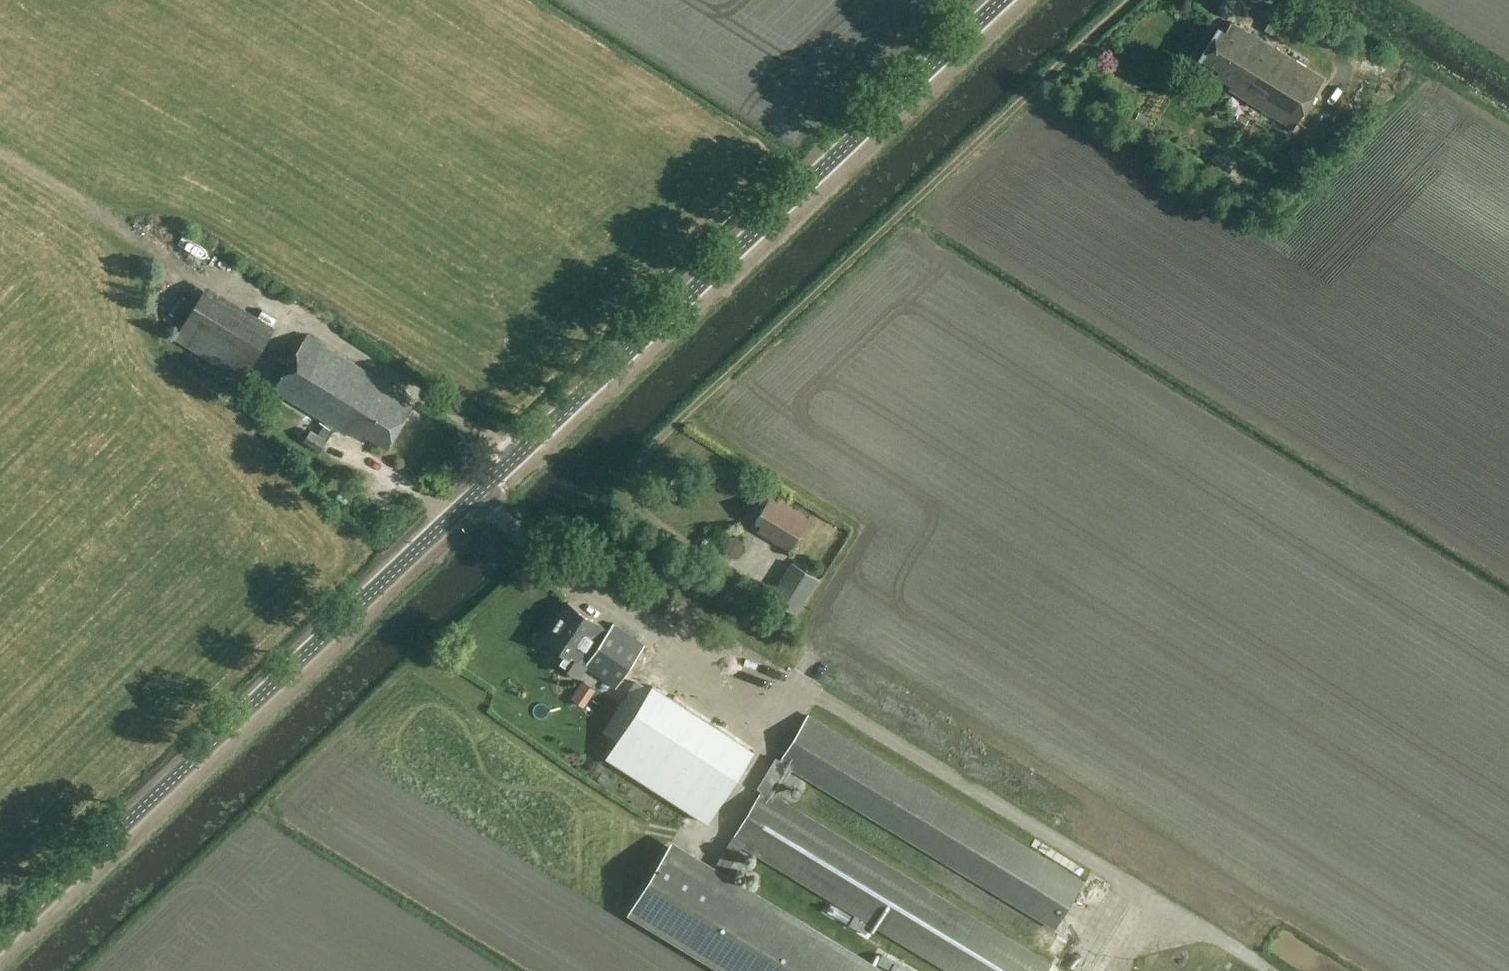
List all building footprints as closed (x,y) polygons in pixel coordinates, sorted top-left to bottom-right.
[(1321,80),(1231,25),(1226,33),(1219,28),(1201,59),(1220,70),(1216,76),(1232,86),(1230,89),(1293,127),(1321,80)] [(1239,115),(1234,123),(1244,128),(1248,121),(1239,115)] [(1226,183),(1231,173),(1217,165),(1211,176),(1226,183)] [(243,380),(275,329),(208,287),(176,339),(243,380)] [(389,445),(417,399),(308,332),(274,387),(328,420),(320,434),(312,430),(304,442),(322,452),(338,426),(348,432),(350,428),(365,437),(368,432),(389,445)] [(790,550),(809,519),(772,496),(757,521),(762,524),(758,531),(790,550)] [(713,541),(726,558),(742,545),(730,529),(713,541)] [(774,600),(797,614),(819,578),(795,564),(774,600)] [(609,631),(580,612),(567,603),(543,639),(563,652),(557,662),(574,673),(580,663),(618,688),(646,645),(613,624),(609,631)] [(575,676),(565,698),(579,705),(589,683),(575,676)] [(605,731),(621,741),(651,693),(636,683),(605,731)] [(708,822),(752,753),(654,689),(609,758),(708,822)] [(714,869),(727,876),(745,845),(952,970),(1050,970),(1053,966),(774,798),(792,768),(1056,928),(1084,882),(808,715),(780,760),(776,758),(758,788),(762,790),(714,869)] [(714,869),(672,843),(627,916),(717,970),(883,970),(727,876),(714,869)]
